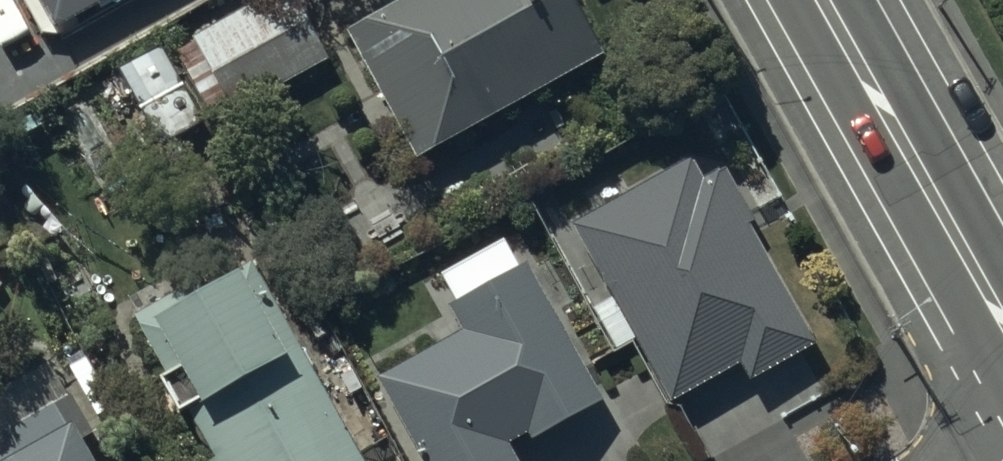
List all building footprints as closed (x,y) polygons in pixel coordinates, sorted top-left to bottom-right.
[(53,23),(95,0),(40,0),(53,23)] [(328,55),(298,0),(261,0),(195,37),(234,108),(328,55)] [(568,0),(415,0),(354,32),(417,150),(597,55),(568,0)] [(118,70),(120,73),(160,145),(202,121),(159,46),(118,70)] [(701,189),(689,168),(581,227),(673,397),(741,360),(751,377),(813,343),(723,178),(701,189)] [(527,265),(453,305),(469,334),(385,378),(429,460),(515,460),(502,437),(532,422),(539,436),(601,403),(527,265)] [(255,269),(187,308),(178,293),(140,315),(224,458),(219,460),(367,460),(255,269)] [(58,400),(0,432),(0,460),(92,460),(58,400)]
